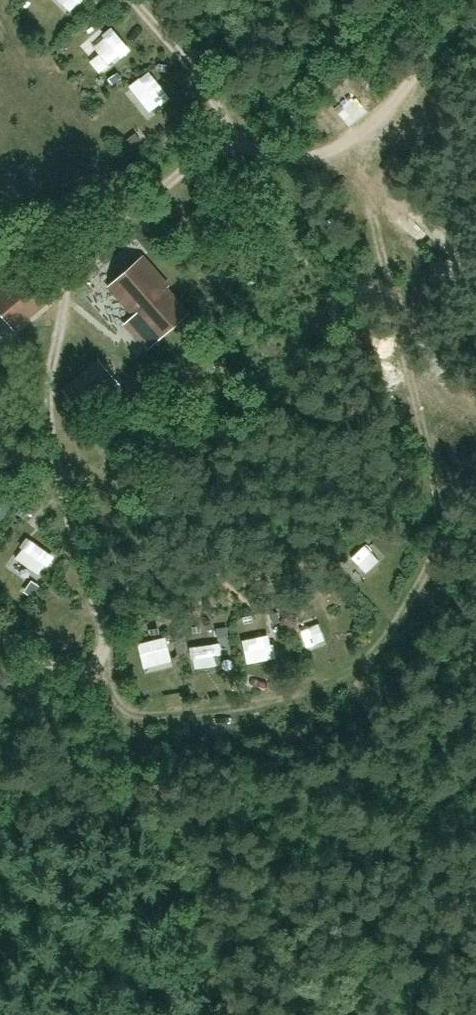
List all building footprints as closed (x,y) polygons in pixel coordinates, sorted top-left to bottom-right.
[(137,259),(100,292),(149,347),(186,314),(137,259)] [(0,287),(0,329),(6,336),(44,306),(18,273),(0,287)] [(89,360),(57,392),(76,411),(108,379),(89,360)]
